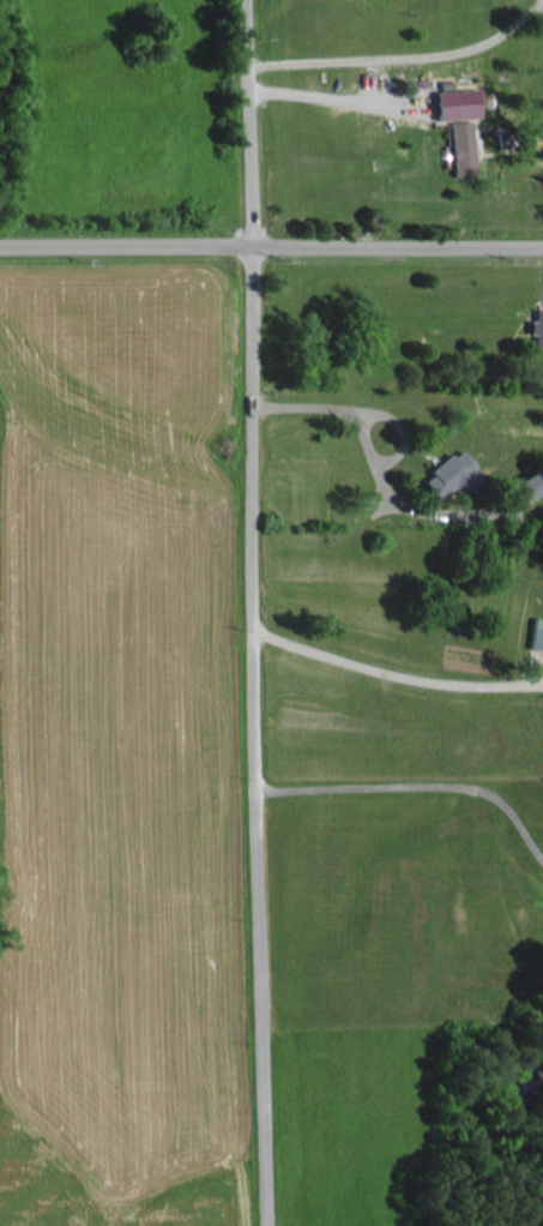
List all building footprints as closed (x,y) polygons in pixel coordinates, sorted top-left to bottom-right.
[(433,88),(434,117),(477,116),(476,87),(433,88)] [(472,173),(471,120),(449,120),(450,174),(472,173)] [(533,307),(533,317),(527,317),(526,332),(532,332),(532,343),(542,344),(542,308),(533,307)] [(458,493),(480,475),(455,445),(418,477),(436,498),(451,485),(458,493)] [(540,488),(529,469),(503,484),(514,503),(540,488)] [(532,615),(527,646),(542,648),(542,616),(532,615)]
